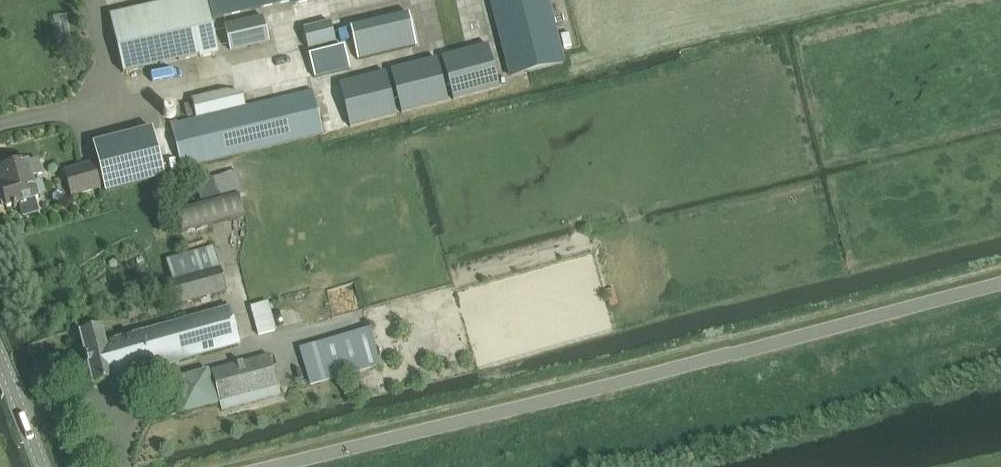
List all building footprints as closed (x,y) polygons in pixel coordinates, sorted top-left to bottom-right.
[(35,4),(46,48),(78,41),(69,0),(51,0),(35,4)] [(198,56),(199,60),(218,56),(205,0),(186,0),(110,18),(123,73),(198,56)] [(213,19),(290,2),(291,6),(317,0),(208,0),(213,19)] [(510,80),(565,66),(548,0),(490,0),(510,80)] [(409,15),(350,29),(357,61),(417,47),(409,15)] [(225,26),(231,51),(269,43),(263,17),(225,26)] [(331,23),(303,30),(308,50),(336,43),(331,23)] [(488,47),(442,59),(453,101),(499,89),(488,47)] [(345,48),(309,58),(315,79),(350,70),(345,48)] [(437,60),(390,73),(401,114),(448,102),(437,60)] [(386,74),(339,86),(350,128),(397,116),(386,74)] [(181,170),(324,136),(320,122),(312,93),(246,108),(244,102),(243,97),(225,94),(192,102),(196,120),(171,126),(181,170)] [(105,192),(165,178),(153,129),(93,144),(105,192)] [(0,205),(5,204),(6,206),(10,205),(11,208),(19,205),(23,219),(39,214),(35,201),(38,200),(32,179),(43,176),(39,161),(28,164),(28,163),(2,171),(5,182),(0,183),(0,185),(2,192),(0,192),(0,203),(0,205)] [(92,166),(64,173),(70,196),(98,189),(92,166)] [(213,181),(195,187),(200,209),(177,215),(182,235),(244,218),(240,199),(243,198),(237,174),(212,181),(213,181)] [(166,262),(179,308),(226,294),(214,249),(166,262)] [(268,304),(250,309),(258,338),(276,333),(268,304)] [(230,310),(106,344),(102,329),(79,335),(93,387),(115,381),(122,384),(130,382),(134,376),(240,347),(230,310)] [(370,329),(299,349),(310,386),(381,366),(370,329)] [(269,357),(211,373),(222,413),(280,398),(269,357)]
